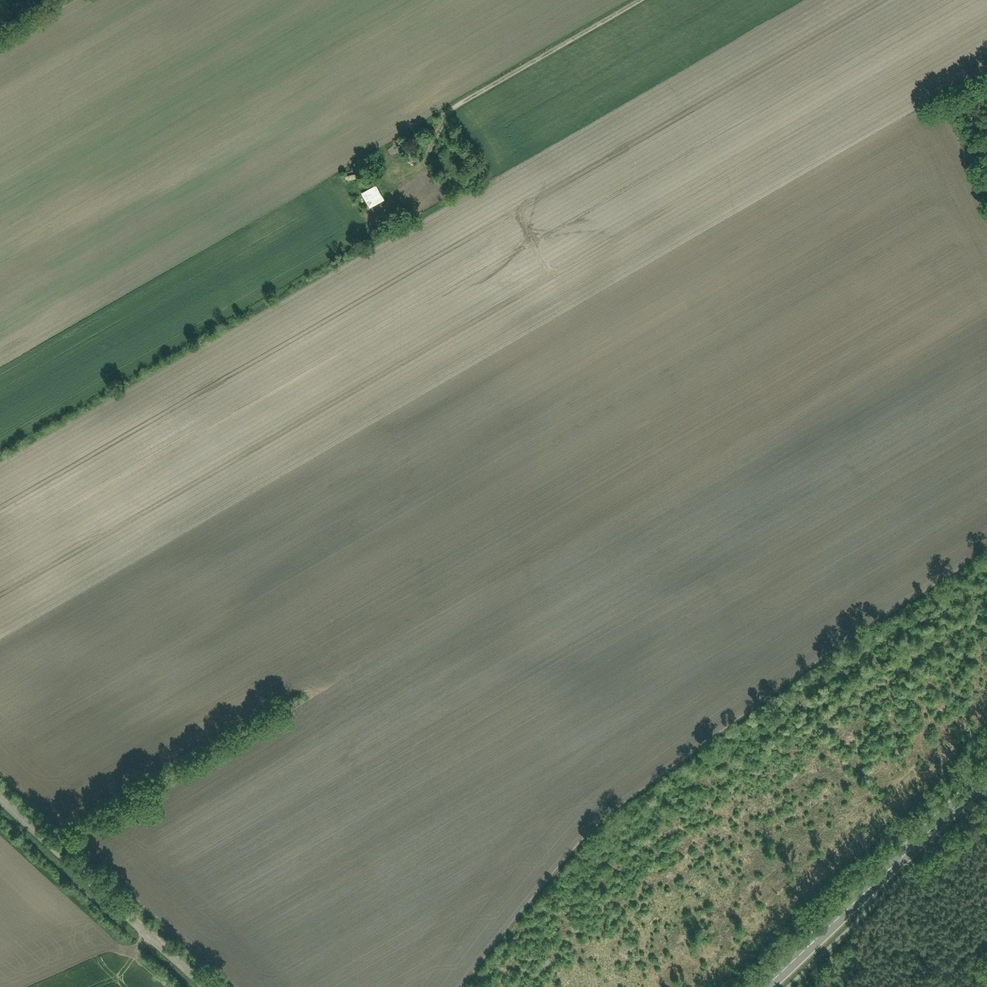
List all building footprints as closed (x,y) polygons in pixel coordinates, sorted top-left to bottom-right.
[(364,190),(370,206),(387,199),(380,183),(364,190)]
